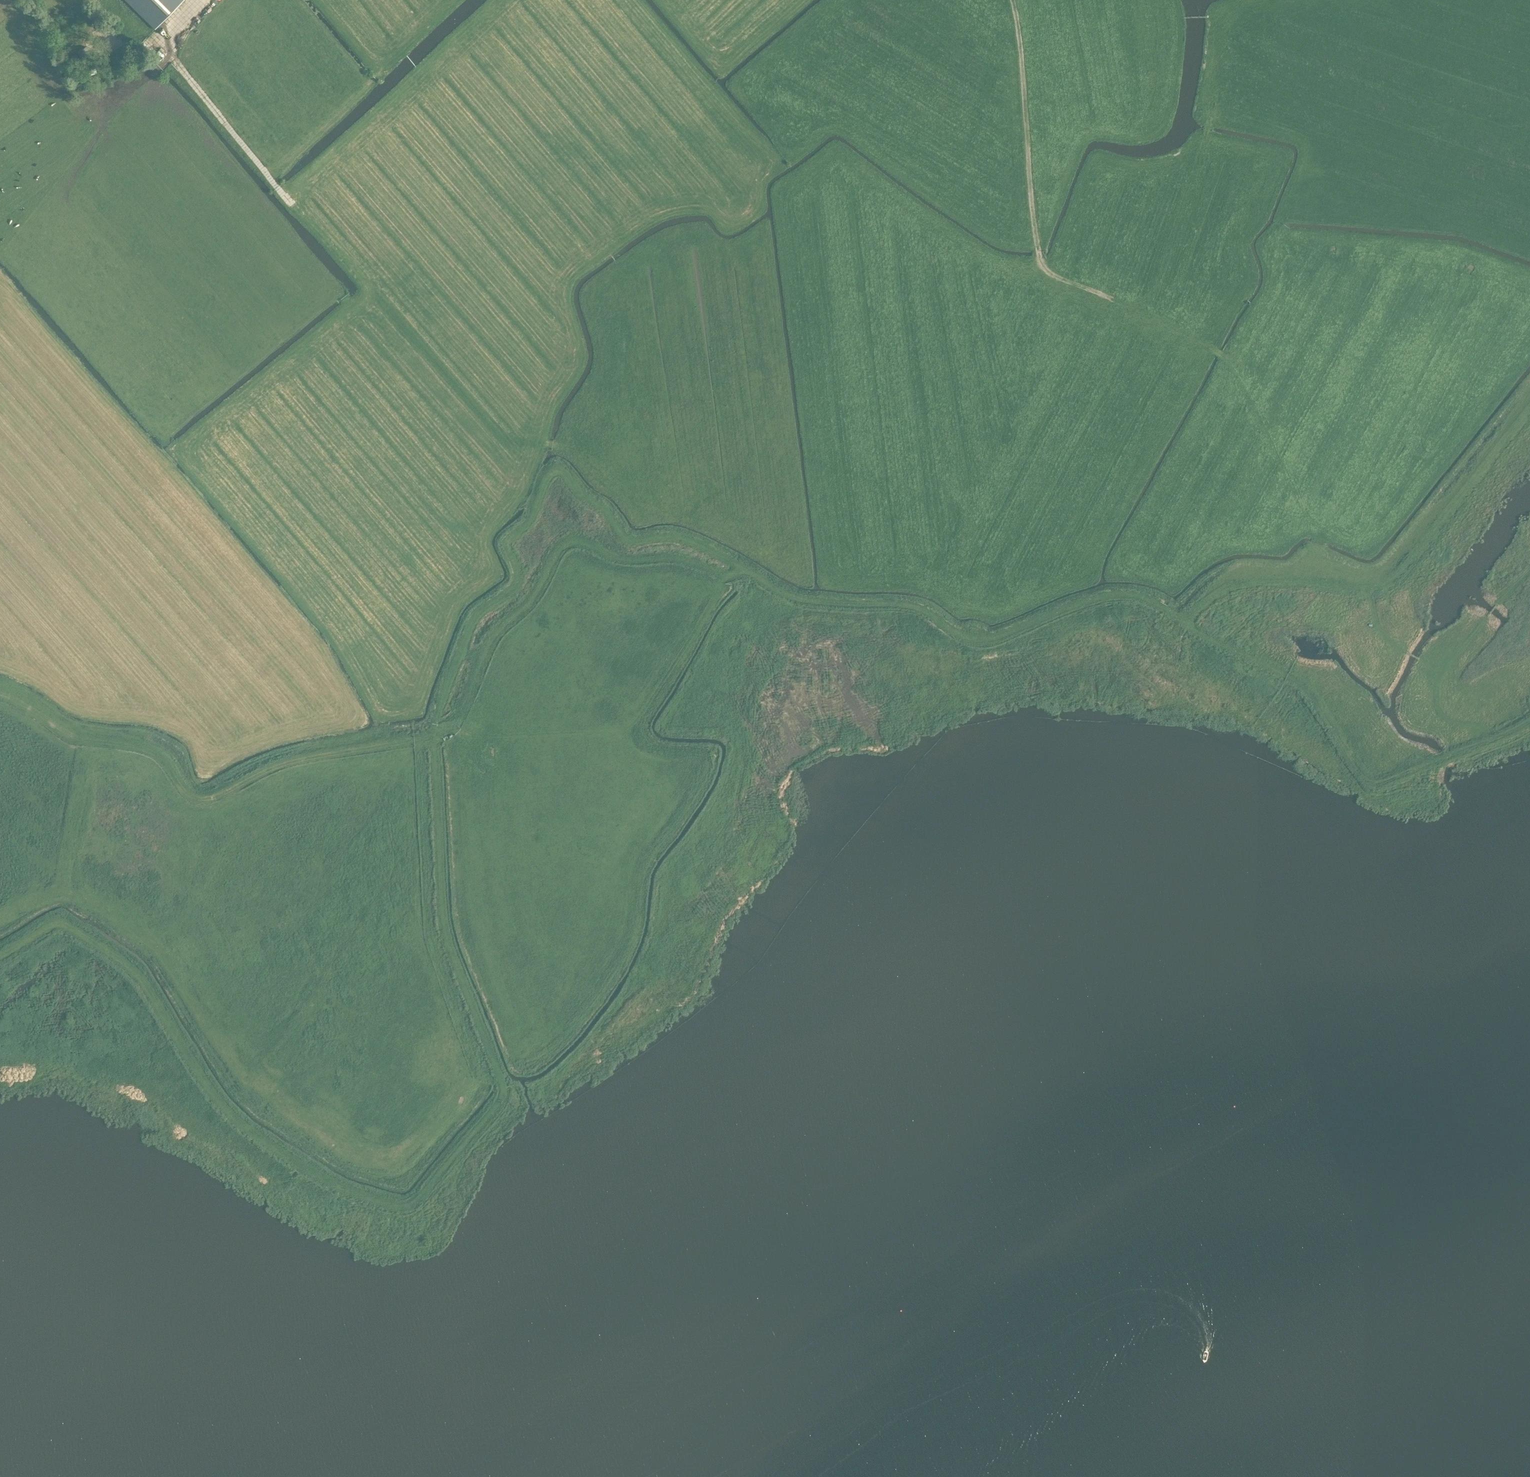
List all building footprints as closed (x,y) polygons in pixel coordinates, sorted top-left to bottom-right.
[(155,28),(183,0),(127,0),(155,28)] [(86,47),(77,51),(83,63),(92,59),(86,47)]
